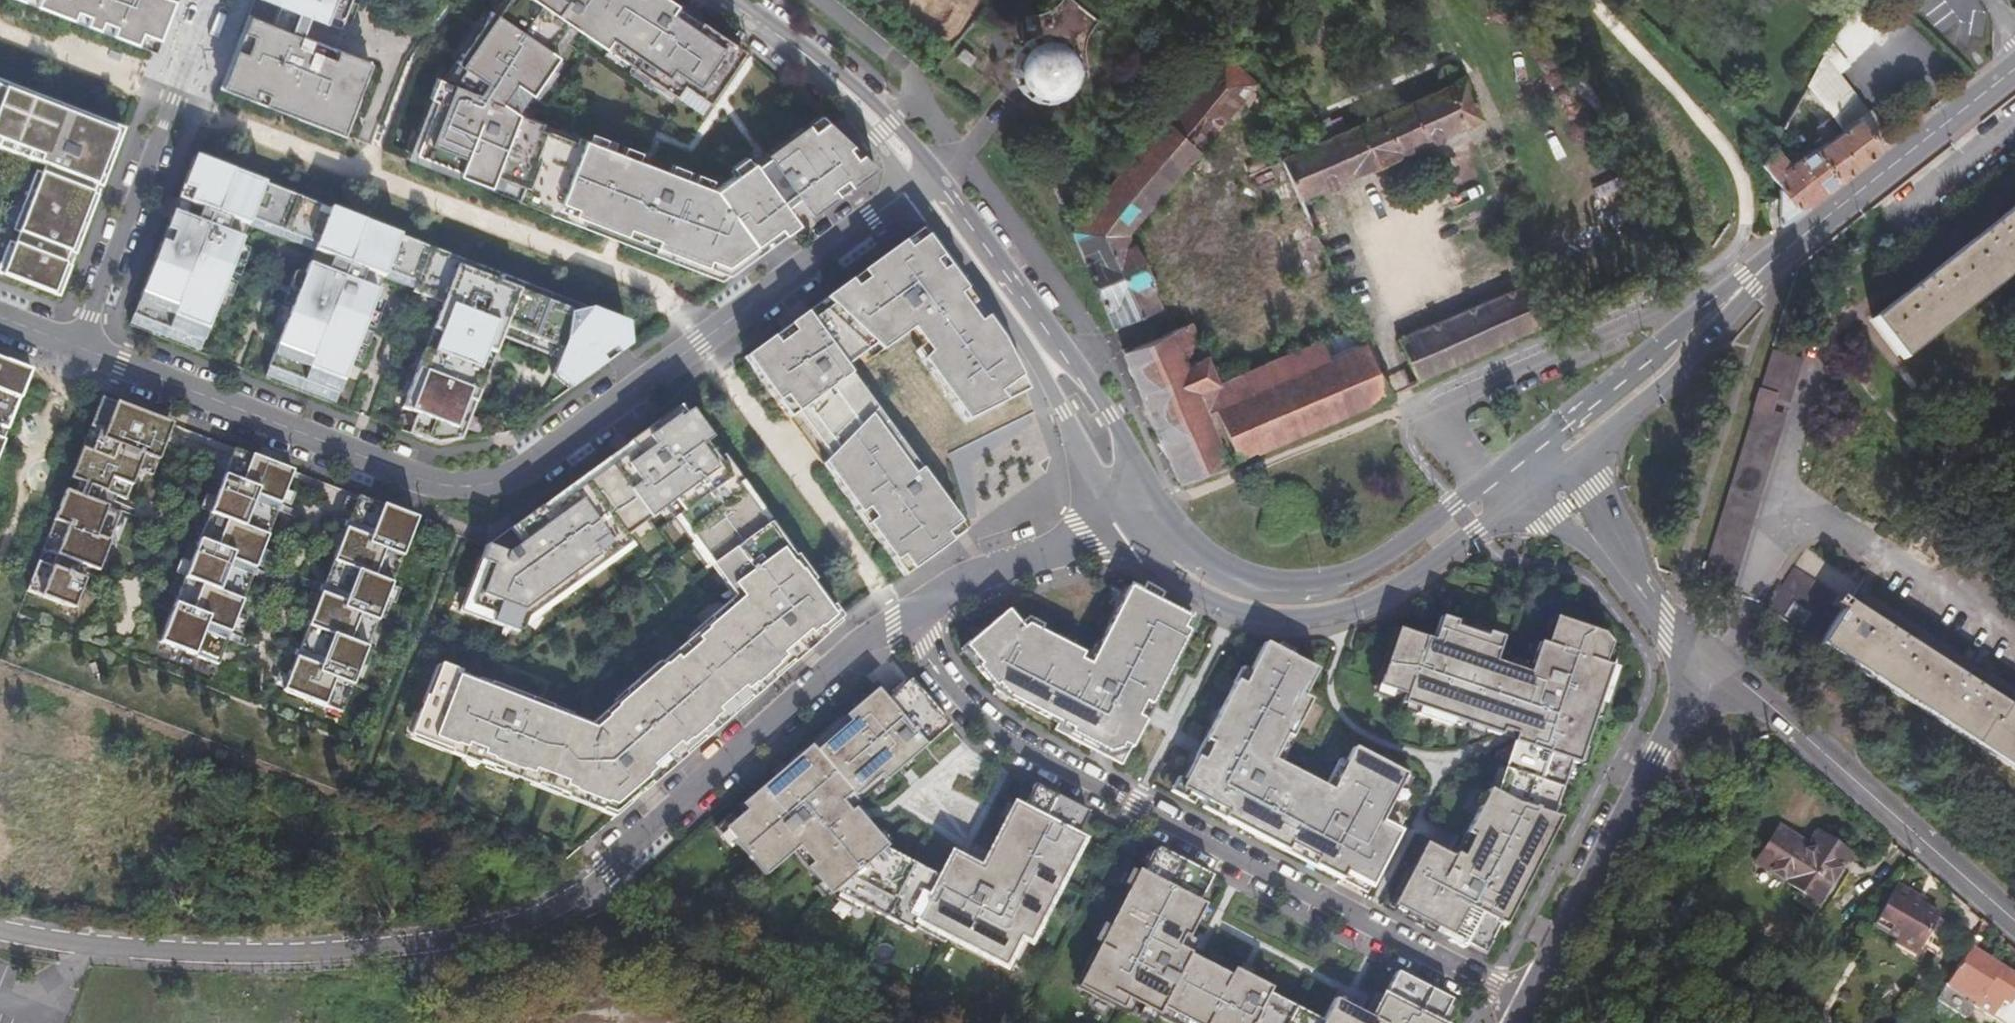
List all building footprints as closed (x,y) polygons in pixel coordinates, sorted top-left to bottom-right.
[(164,56),(186,0),(22,0),(164,56)] [(292,10),(320,21),(353,34),(366,0),(267,0),(292,10)] [(504,20),(500,18),(453,87),(447,84),(439,105),(445,109),(425,160),(464,180),(499,193),(502,185),(531,197),(527,208),(557,220),(560,212),(617,234),(631,240),(729,278),(788,234),(792,239),(806,229),(761,167),(723,196),(529,121),(603,44),(709,120),(752,61),(664,0),(518,0),(504,20)] [(504,20),(518,0),(512,0),(500,18),(504,20)] [(1021,32),(1017,34),(1013,37),(1007,46),(1004,53),(1002,63),(1003,70),(1005,78),(1010,85),(1016,91),(1023,95),(1030,97),(1041,98),(1048,96),(1056,92),(1062,87),(1068,80),(1071,72),(1085,69),(1084,52),(1085,46),(1086,39),(1089,34),(1097,20),(1072,0),(1059,0),(1054,5),(1048,10),(1043,13),(1031,15),(1019,17),(1021,32)] [(960,19),(940,4),(932,15),(951,30),(960,19)] [(320,21),(292,10),(284,30),(312,41),(320,21)] [(259,21),(230,93),(351,140),(379,67),(312,41),(284,30),(259,21)] [(1923,42),(1912,31),(1901,41),(1913,53),(1923,42)] [(975,57),(963,47),(957,55),(969,65),(975,57)] [(1082,213),(1071,226),(1103,301),(1113,326),(1159,306),(1128,232),(1226,118),(1229,121),(1233,116),(1235,117),(1258,90),(1219,52),(1088,206),(1082,202),(1077,208),(1082,213)] [(1830,138),(1826,133),(1815,142),(1817,146),(1790,164),(1774,143),(1762,164),(1780,188),(1779,189),(1779,198),(1766,202),(1775,228),(1800,212),(1882,147),(1881,146),(1893,136),(1871,109),(1869,110),(1825,54),(1823,55),(1809,102),(1829,85),(1852,113),(1856,118),(1830,138)] [(1435,83),(1303,145),(1278,157),(1296,194),(1299,200),(1478,118),(1457,74),(1451,76),(1444,64),(1441,62),(1437,62),(1434,62),(1432,65),(1430,68),(1429,71),(1435,83)] [(0,82),(0,149),(53,170),(50,176),(45,174),(21,234),(26,236),(22,246),(17,244),(5,277),(68,301),(133,135),(0,82)] [(1830,138),(1856,118),(1852,113),(1829,85),(1809,102),(1804,106),(1826,133),(1830,138)] [(823,122),(769,162),(812,225),(880,176),(823,122)] [(1296,194),(1278,157),(1273,146),(1242,160),(1262,209),(1296,194)] [(806,229),(812,225),(769,162),(761,167),(806,229)] [(270,189),(202,163),(138,329),(210,357),(261,225),(324,248),(274,382),(343,409),(391,286),(452,309),(411,414),(425,419),(419,439),(442,448),(472,444),(476,432),(511,341),(567,363),(560,380),(584,389),(643,347),(632,331),(587,313),(529,291),(474,269),(407,243),(408,242),(345,219),(346,218),(270,189)] [(1307,218),(1299,200),(1296,194),(1262,209),(1272,233),(1307,218)] [(1870,319),(1898,355),(2014,263),(2014,205),(1986,228),(1929,273),(1870,319)] [(1295,286),(1332,270),(1307,218),(1272,233),(1295,286)] [(756,360),(748,365),(760,382),(792,429),(825,477),(891,575),(907,565),(950,537),(925,502),(933,496),(847,377),(876,355),(882,361),(913,339),(931,364),(923,370),(957,416),(964,411),(976,427),(1022,393),(1003,350),(930,247),(924,239),(907,252),(756,360)] [(1517,337),(1550,323),(1533,283),(1399,339),(1416,380),(1517,337)] [(1284,435),(1387,392),(1357,326),(1316,343),(1217,383),(1189,321),(1123,347),(1152,417),(1180,481),(1284,435)] [(1702,562),(1697,579),(1730,588),(1780,422),(1768,418),(1774,397),(1787,401),(1798,362),(1767,353),(1754,396),(1713,528),(1702,562)] [(17,431),(39,372),(0,357),(0,424),(17,431)] [(79,579),(84,567),(105,576),(128,516),(103,506),(108,495),(133,505),(144,476),(159,482),(180,428),(125,406),(109,400),(98,430),(89,452),(77,483),(86,486),(81,498),(72,495),(49,554),(63,559),(58,571),(44,566),(32,596),(79,614),(90,584),(79,579)] [(542,513),(491,551),(489,550),(461,610),(516,632),(524,629),(528,615),(628,542),(624,536),(673,500),(682,512),(678,514),(712,564),(717,560),(722,567),(720,569),(740,597),(705,629),(706,629),(696,639),(698,642),(677,660),(674,657),(664,666),(663,665),(615,707),(616,708),(606,716),(607,717),(594,728),(534,706),(445,672),(427,718),(424,717),(418,731),(437,739),(436,743),(457,751),(458,750),(467,754),(468,752),(484,759),(484,760),(493,763),(493,766),(524,776),(525,776),(534,779),(535,777),(567,788),(566,792),(575,795),(574,796),(608,809),(609,808),(618,811),(647,787),(715,729),(715,727),(722,721),(720,719),(746,697),(749,699),(756,693),(758,694),(805,653),(837,627),(725,463),(720,467),(708,450),(714,446),(693,417),(681,426),(680,424),(663,436),(658,430),(631,450),(636,456),(547,520),(542,513)] [(11,443),(0,438),(0,473),(11,443)] [(265,461),(233,449),(156,645),(223,671),(301,476),(270,464),(265,461)] [(371,503),(364,501),(288,697),(346,720),(423,524),(410,519),(371,503)] [(1766,612),(1818,646),(1821,640),(2014,764),(2014,713),(1965,680),(1890,633),(1793,570),(1766,612)] [(1011,617),(1007,610),(961,649),(998,692),(1058,724),(1055,731),(1119,764),(1142,719),(1141,719),(1144,714),(1194,619),(1130,587),(1091,665),(1086,662),(1089,656),(1039,632),(1011,617)] [(1435,638),(1400,625),(1378,684),(1395,691),(1393,697),(1408,703),(1406,709),(1453,726),(1455,720),(1502,737),(1515,742),(1504,772),(1525,780),(1561,794),(1572,763),(1576,764),(1582,766),(1588,749),(1582,747),(1592,716),(1598,718),(1615,669),(1609,667),(1602,664),(1608,643),(1601,634),(1579,626),(1554,617),(1544,644),(1537,641),(1526,671),(1491,658),(1500,635),(1485,630),(1484,635),(1455,625),(1457,620),(1443,615),(1435,638)] [(1236,696),(1228,692),(1204,740),(1200,746),(1195,756),(1183,780),(1177,776),(1169,791),(1193,803),(1196,797),(1225,812),(1222,818),(1285,850),(1312,865),(1353,885),(1366,892),(1389,847),(1371,838),(1385,811),(1392,814),(1403,792),(1397,789),(1345,761),(1322,804),(1269,776),(1283,749),(1301,714),(1294,710),(1309,681),(1257,654),(1236,696)] [(876,687),(804,750),(853,806),(899,767),(949,726),(909,680),(897,690),(885,699),(876,687)] [(853,806),(804,750),(741,805),(746,810),(725,829),(767,875),(799,846),(814,863),(809,868),(832,894),(837,890),(883,917),(914,862),(885,846),(888,844),(857,810),(853,806)] [(1424,844),(1391,906),(1450,936),(1448,941),(1460,947),(1463,949),(1466,944),(1483,952),(1498,923),(1503,926),(1560,819),(1553,816),(1561,794),(1525,780),(1504,772),(1496,795),(1488,790),(1460,845),(1452,859),(1424,844)] [(1087,812),(1033,785),(1020,809),(1013,806),(986,858),(979,870),(950,854),(938,876),(914,862),(883,917),(907,930),(909,927),(934,941),(940,932),(1002,964),(1015,939),(1026,945),(1081,841),(1074,837),(1087,812)] [(1806,846),(1778,827),(1753,864),(1795,894),(1790,902),(1816,920),(1836,889),(1830,885),(1848,857),(1814,834),(1806,846)] [(1154,1017),(1189,953),(1181,949),(1189,934),(1204,905),(1198,902),(1211,876),(1157,848),(1144,874),(1137,871),(1075,991),(1120,1013),(1125,1003),(1154,1017)] [(1895,885),(1871,922),(1874,924),(1896,886),(1895,885)] [(1914,898),(1896,886),(1874,924),(1898,939),(1895,943),(1914,955),(1922,942),(1925,944),(1939,921),(1922,910),(1923,908),(1912,901),(1914,898)] [(1944,924),(1939,921),(1925,944),(1922,942),(1914,955),(1895,943),(1892,948),(1919,964),(1944,924)] [(1154,1017),(1165,1022),(1288,1022),(1296,1008),(1268,993),(1270,988),(1244,975),(1192,948),(1189,953),(1154,1017)] [(1968,950),(1943,987),(1973,1007),(1970,1011),(1989,1022),(1990,1022),(2001,1006),(2007,1010),(2014,997),(2014,981),(1968,950)] [(1432,990),(1396,972),(1382,998),(1375,993),(1370,1003),(1363,1015),(1333,999),(1321,1021),(1296,1008),(1288,1022),(1438,1022),(1450,1000),(1432,990)]
